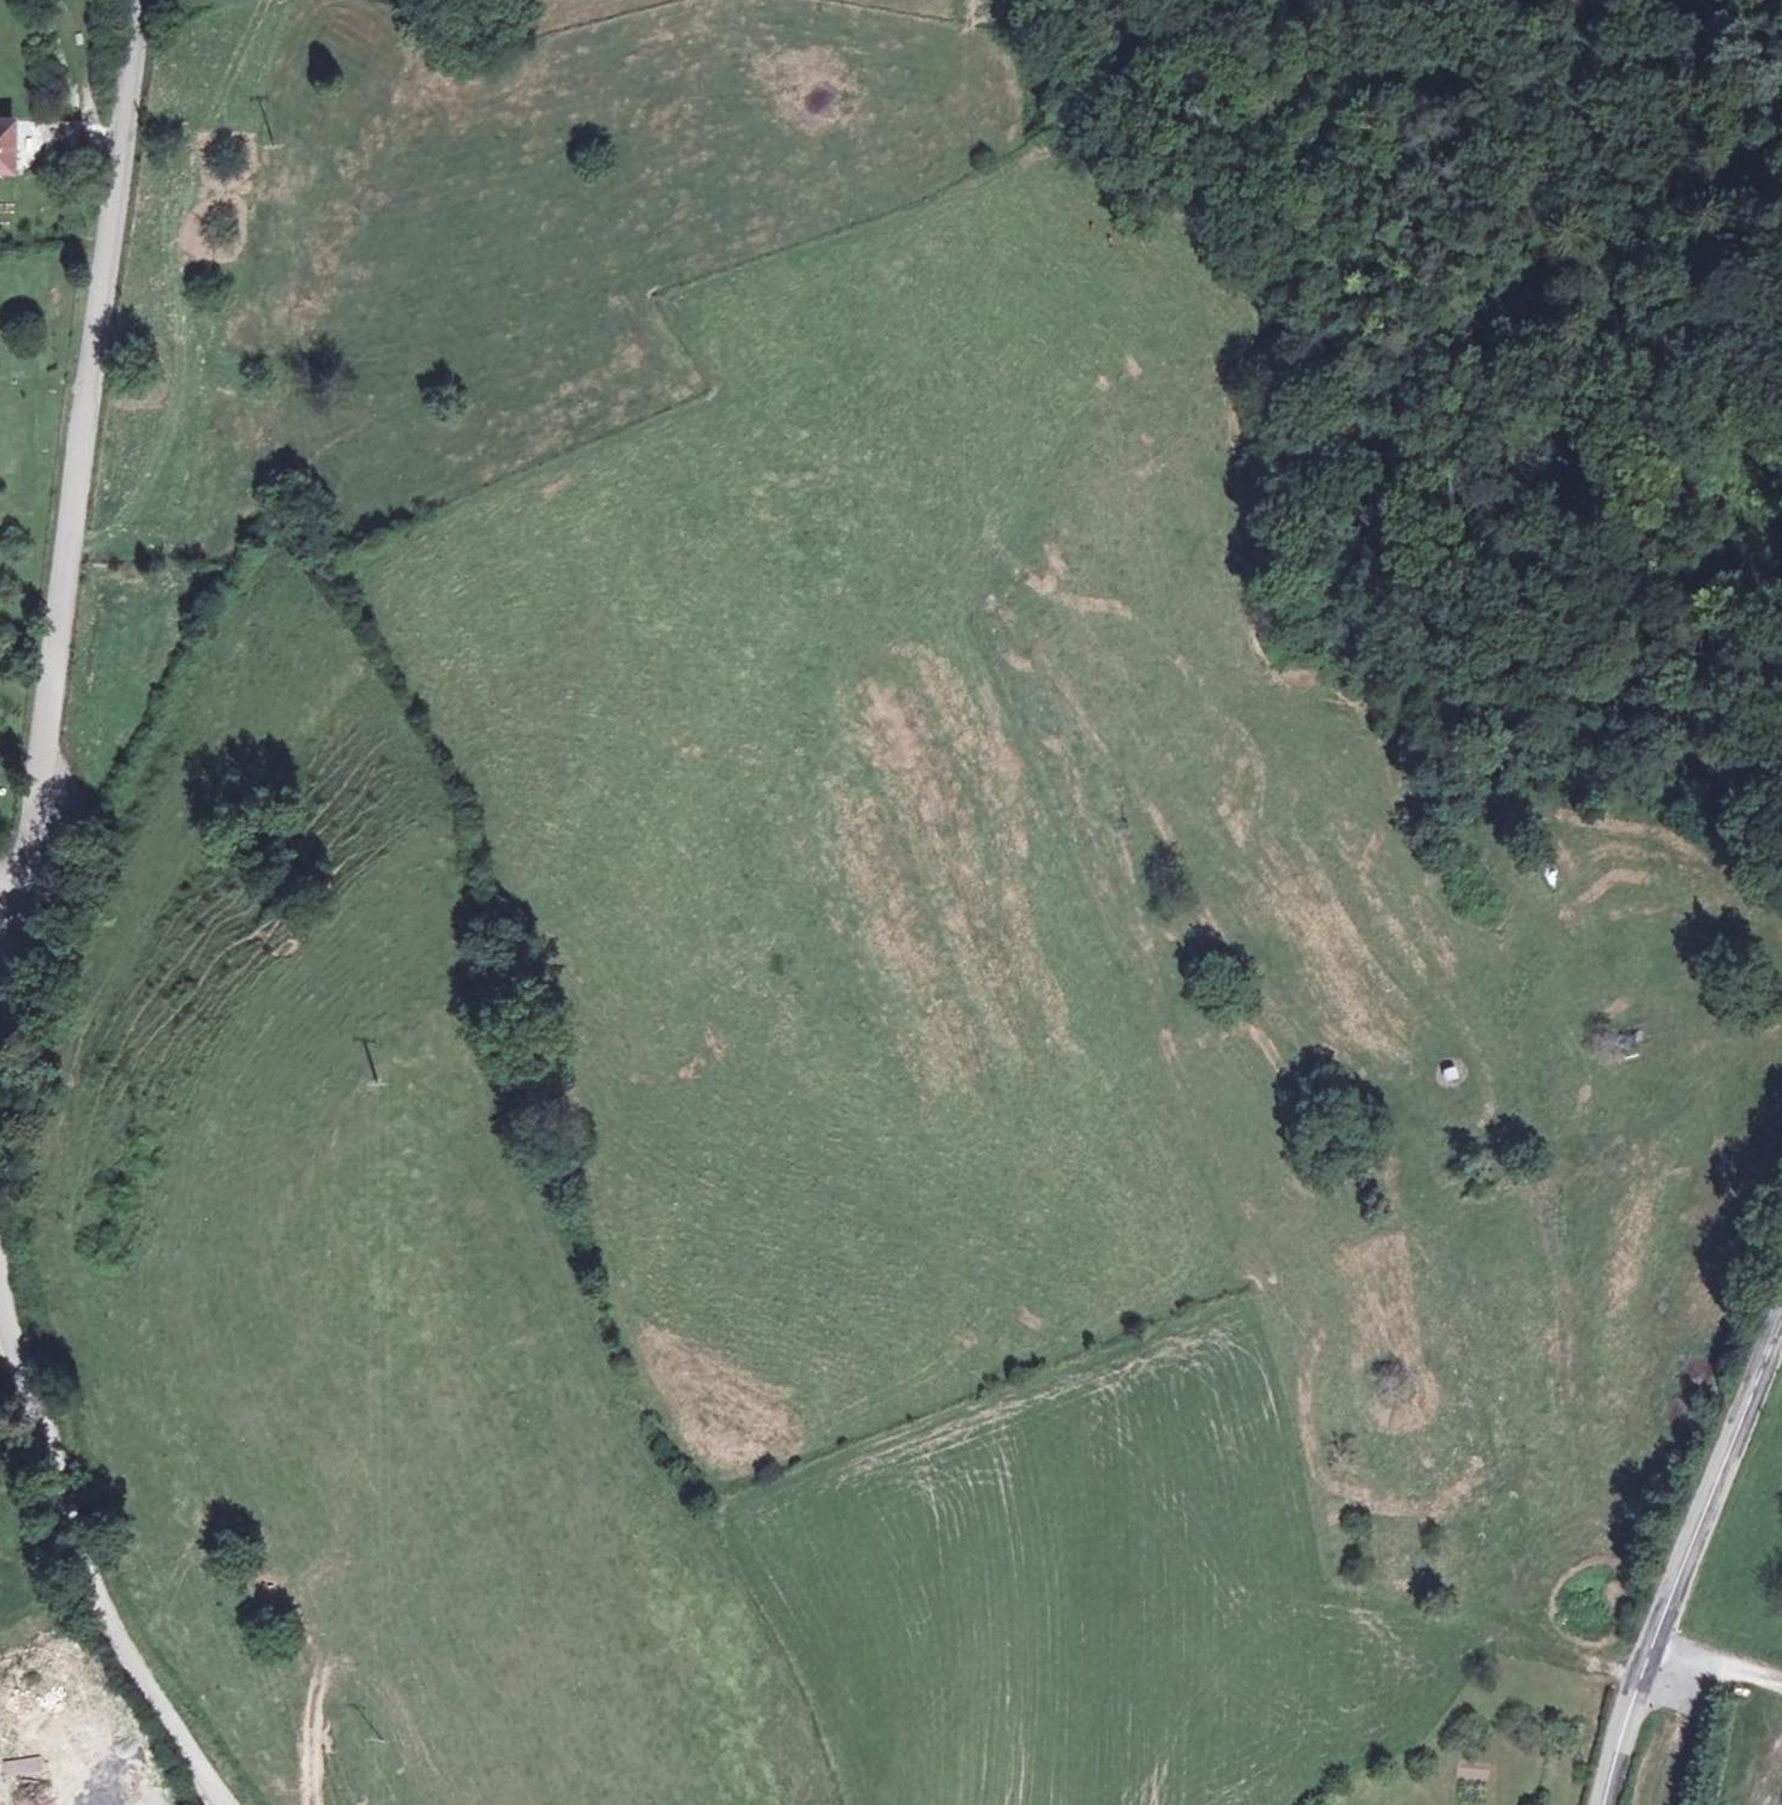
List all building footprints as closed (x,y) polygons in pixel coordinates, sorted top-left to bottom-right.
[(0,122),(0,177),(18,177),(19,122),(0,122)]
